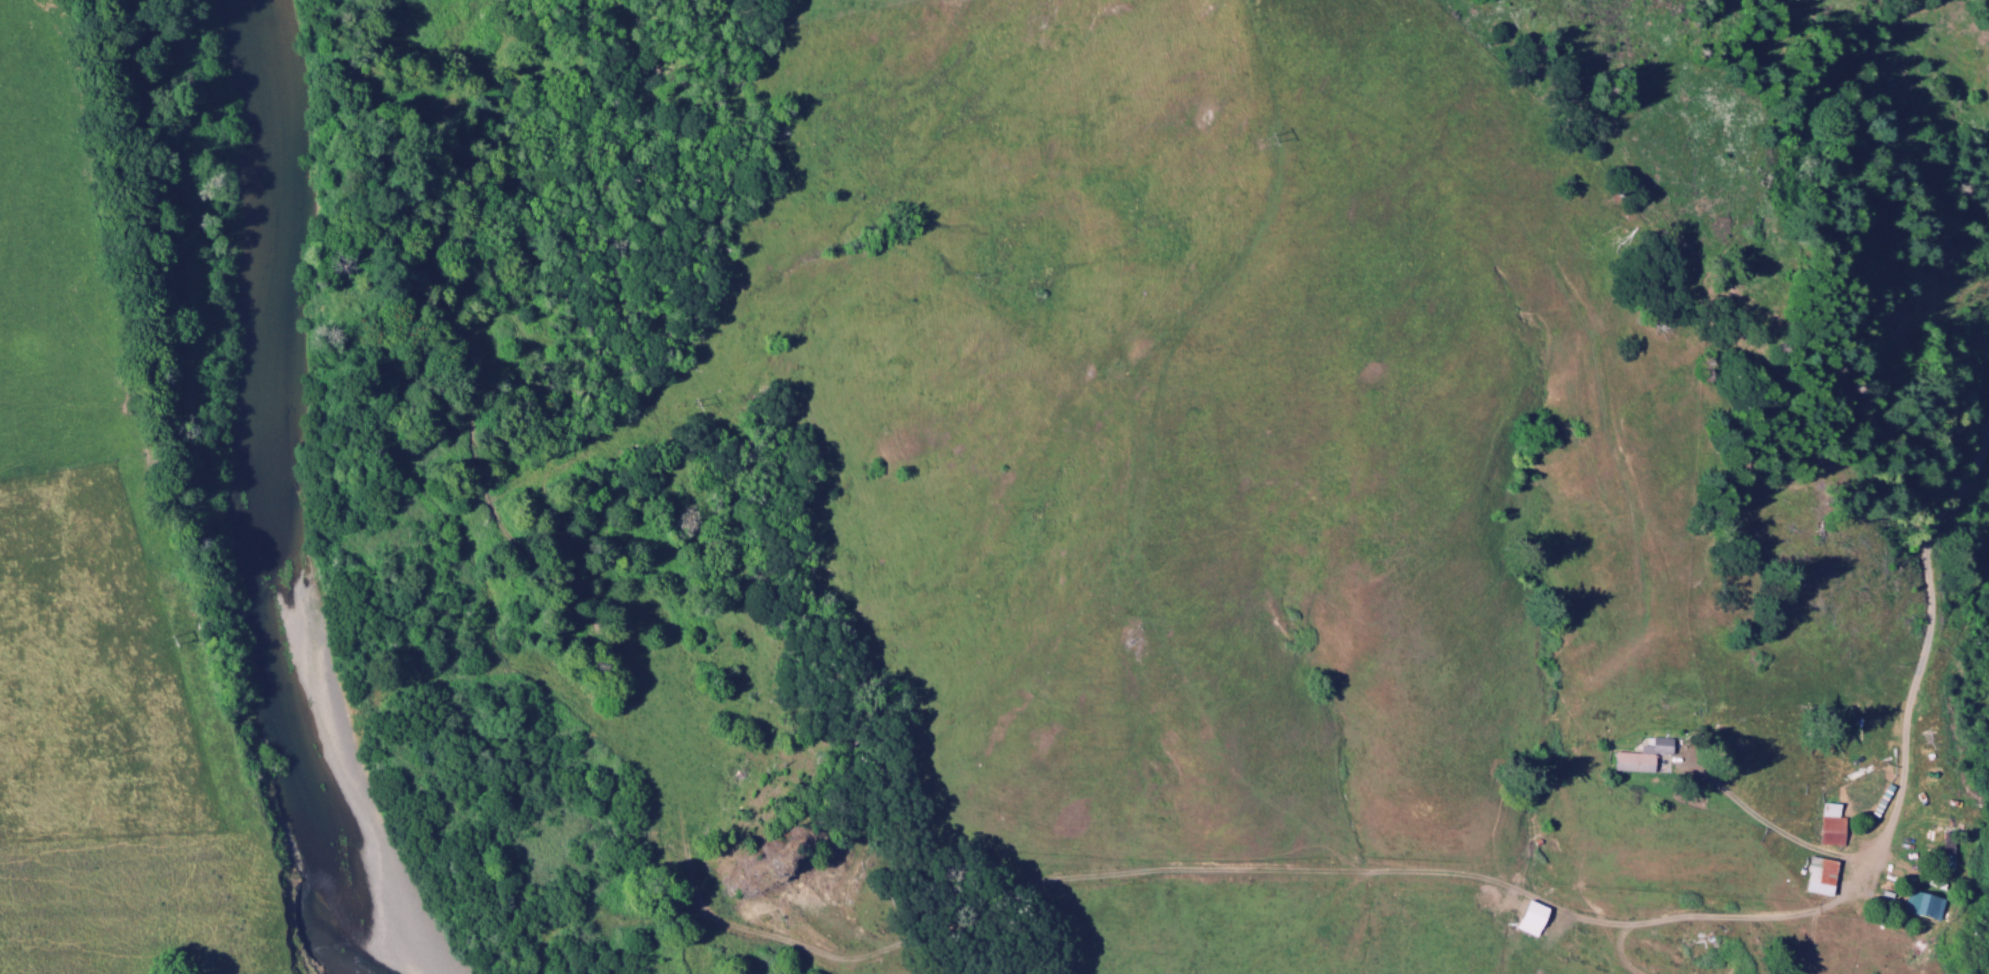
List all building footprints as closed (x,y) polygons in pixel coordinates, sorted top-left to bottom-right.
[(1610,772),(1667,775),(1669,740),(1646,739),(1645,747),(1637,747),(1637,755),(1611,754),(1610,772)] [(1842,820),(1836,819),(1837,805),(1819,805),(1817,846),(1841,847),(1842,820)] [(1939,830),(1941,871),(1952,871),(1952,862),(1957,862),(1956,830),(1939,830)] [(1834,863),(1808,858),(1801,893),(1827,898),(1834,863)] [(1910,916),(1935,923),(1941,901),(1916,894),(1910,916)]
